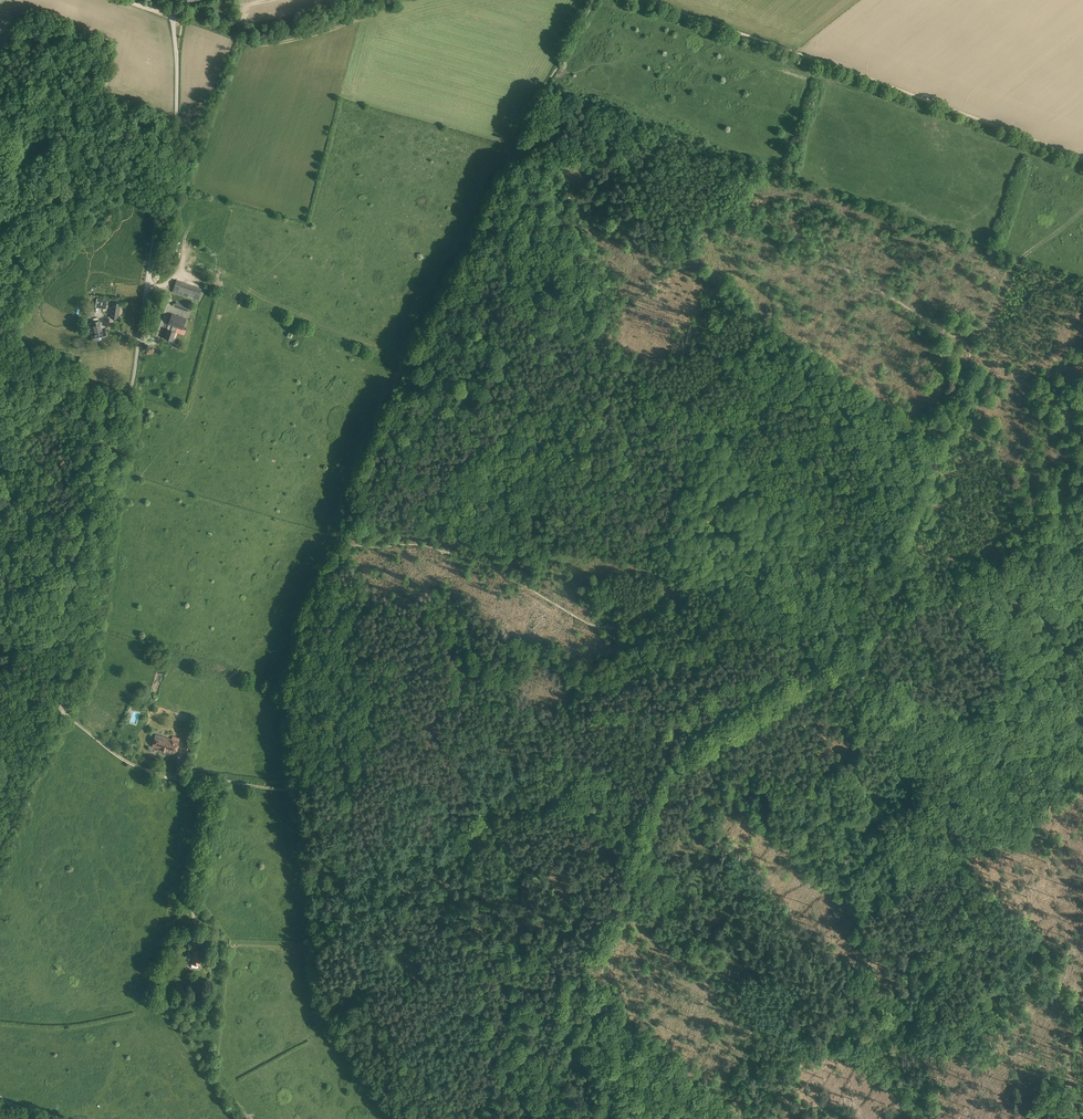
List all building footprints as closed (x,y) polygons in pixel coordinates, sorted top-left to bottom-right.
[(176,280),(172,292),(197,300),(201,289),(176,280)] [(97,298),(96,307),(106,309),(107,301),(107,300),(97,298)] [(111,312),(110,318),(118,319),(120,304),(113,303),(112,308),(113,309),(113,312),(111,312)] [(186,319),(177,316),(172,314),(168,324),(171,325),(169,330),(168,329),(164,338),(172,341),(175,332),(176,327),(183,329),(186,319)] [(93,341),(102,339),(107,338),(105,331),(102,332),(99,321),(90,323),(93,332),(91,333),(93,341)] [(165,750),(176,753),(179,741),(155,734),(152,746),(162,749),(162,750),(165,751),(165,750)] [(173,936),(179,937),(181,925),(176,924),(173,936)] [(197,941),(192,940),(191,940),(190,951),(192,952),(191,964),(199,965),(201,950),(196,949),(197,941)]
